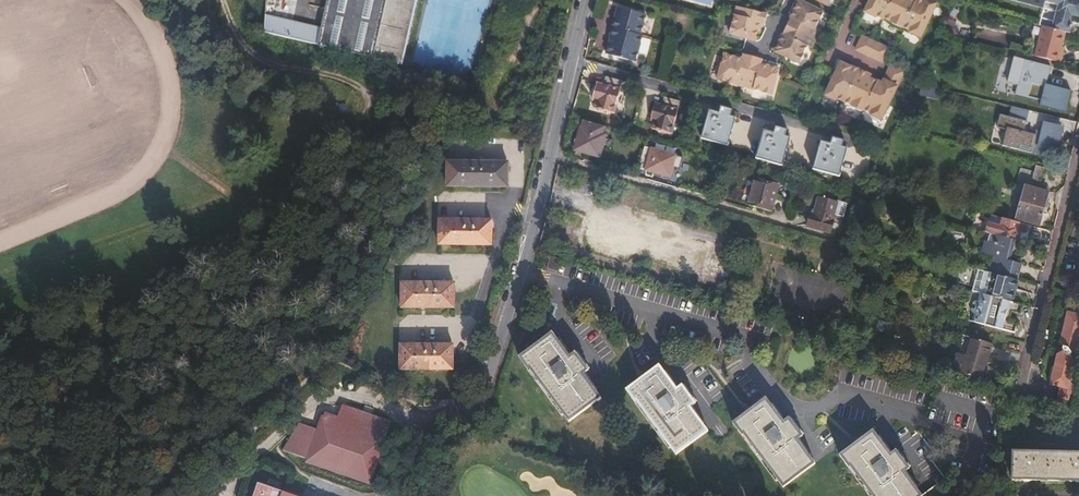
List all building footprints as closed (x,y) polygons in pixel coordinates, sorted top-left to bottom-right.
[(264,33),(402,67),(418,0),(325,0),(321,13),(326,14),(322,29),(265,15),(265,25),(264,33)] [(794,10),(790,17),(786,25),(815,39),(819,30),(813,28),(821,11),(799,0),(794,10)] [(864,12),(875,17),(875,16),(883,19),(884,18),(896,23),(895,25),(902,28),(903,27),(911,30),(910,32),(921,37),(937,3),(931,0),(870,0),(864,12)] [(1045,26),(1066,32),(1070,33),(1072,22),(1078,24),(1078,0),(1018,0),(1050,8),(1045,26)] [(646,15),(618,7),(613,23),(642,31),(646,15)] [(758,27),(760,28),(763,29),(765,20),(735,12),(728,39),(753,46),(756,35),(758,27)] [(642,31),(613,23),(610,37),(611,37),(606,54),(635,62),(642,36),(640,35),(641,33),(642,31)] [(815,39),(786,25),(782,34),(778,41),(773,50),(797,62),(805,45),(811,47),(815,39)] [(1045,26),(1044,26),(1035,56),(1061,63),(1064,54),(1060,53),(1062,47),(1066,32),(1045,26)] [(889,48),(862,36),(856,49),(882,62),(889,48)] [(718,79),(744,87),(753,56),(744,54),(742,58),(742,60),(734,58),(724,55),(718,79)] [(778,69),(768,66),(760,64),(761,62),(762,58),(753,56),(744,87),(772,94),(778,69)] [(1018,96),(1042,102),(1046,85),(1051,67),(1027,61),(1024,70),(1016,68),(1011,86),(1020,89),(1018,96)] [(850,67),(840,62),(825,95),(835,100),(836,98),(852,105),(851,107),(862,112),(862,110),(871,115),(870,116),(881,121),(904,72),(890,65),(882,83),(866,76),(868,73),(851,65),(850,67)] [(592,107),(612,112),(620,80),(604,76),(602,84),(595,83),(590,99),(593,100),(592,107)] [(1046,85),(1042,102),(1041,105),(1066,111),(1070,91),(1046,85)] [(651,127),(671,132),(680,100),(663,96),(661,103),(654,102),(649,118),(652,119),(651,127)] [(1029,110),(1012,106),(1008,122),(1025,126),(1029,110)] [(701,139),(727,146),(734,118),(729,116),(730,110),(720,107),(718,113),(709,111),(701,139)] [(604,126),(582,119),(574,150),(599,158),(605,135),(602,134),(604,126)] [(1039,150),(1055,154),(1061,128),(1045,124),(1039,150)] [(755,159),(782,166),(789,138),(784,136),(786,130),(775,127),(773,133),(763,130),(755,159)] [(812,170),(838,177),(845,149),(839,148),(841,141),(831,138),(829,145),(820,142),(812,170)] [(675,155),(644,146),(638,168),(669,177),(673,163),(675,155)] [(445,188),(507,189),(507,166),(480,165),(480,161),(471,161),(471,165),(445,165),(445,188)] [(1042,168),(1034,166),(1031,179),(1038,181),(1042,168)] [(747,206),(770,213),(778,185),(755,178),(747,206)] [(1017,219),(1040,226),(1050,187),(1027,182),(1017,219)] [(806,227),(829,233),(837,202),(818,197),(813,215),(810,214),(806,227)] [(1003,218),(994,215),(990,233),(1014,240),(1017,230),(1031,234),(1033,226),(1021,223),(1003,218)] [(439,221),(439,246),(491,246),(491,222),(476,222),(476,217),(466,217),(466,222),(439,221)] [(1014,240),(990,233),(989,242),(984,240),(981,254),(994,257),(993,264),(990,263),(988,272),(993,274),(1017,281),(1022,264),(1010,261),(1014,240)] [(993,274),(988,272),(986,272),(981,290),(987,292),(993,274)] [(1017,281),(993,274),(987,292),(981,290),(980,293),(981,293),(1012,302),(1017,281)] [(401,308),(453,309),(453,284),(436,284),(436,280),(428,280),(428,284),(401,284),(401,308)] [(1022,314),(1024,305),(1012,302),(981,293),(979,301),(978,301),(974,303),(972,310),(974,314),(975,314),(974,321),(996,327),(1017,333),(1019,324),(1006,321),(1004,318),(1005,312),(1010,310),(1022,314)] [(1078,315),(1068,312),(1060,342),(1062,347),(1062,348),(1064,352),(1072,354),(1077,349),(1078,343),(1078,314),(1078,315)] [(569,421),(598,400),(601,398),(601,397),(584,373),(589,369),(576,351),(570,355),(553,331),(519,356),(528,369),(530,368),(569,421)] [(954,373),(983,381),(993,344),(965,336),(954,373)] [(401,346),(401,369),(452,370),(452,346),(437,345),(437,341),(427,341),(427,346),(401,346)] [(1059,399),(1073,402),(1076,389),(1068,387),(1075,360),(1071,356),(1072,354),(1064,352),(1058,353),(1051,382),(1062,385),(1059,399)] [(680,363),(694,377),(689,381),(705,397),(701,402),(716,418),(726,408),(725,407),(729,403),(713,386),(719,380),(707,368),(702,373),(686,357),(680,363)] [(676,455),(708,430),(691,407),(697,402),(683,385),(678,389),(660,365),(626,389),(635,402),(637,401),(676,455)] [(743,434),(783,486),(815,462),(798,439),(803,435),(789,417),(784,421),(766,397),(733,422),(742,435),(743,434)] [(321,419),(384,441),(390,422),(341,406),(337,417),(324,413),(321,419)] [(306,460),(306,462),(369,484),(384,441),(321,419),(317,429),(305,459),(306,460)] [(281,451),(305,459),(317,429),(298,424),(281,451)] [(872,495),(922,495),(904,472),(909,468),(896,450),(890,454),(873,430),(839,455),(849,469),(851,468),(872,495)] [(1013,480),(1078,481),(1078,452),(1014,451),(1013,480)] [(260,483),(255,495),(297,495),(260,483)]
